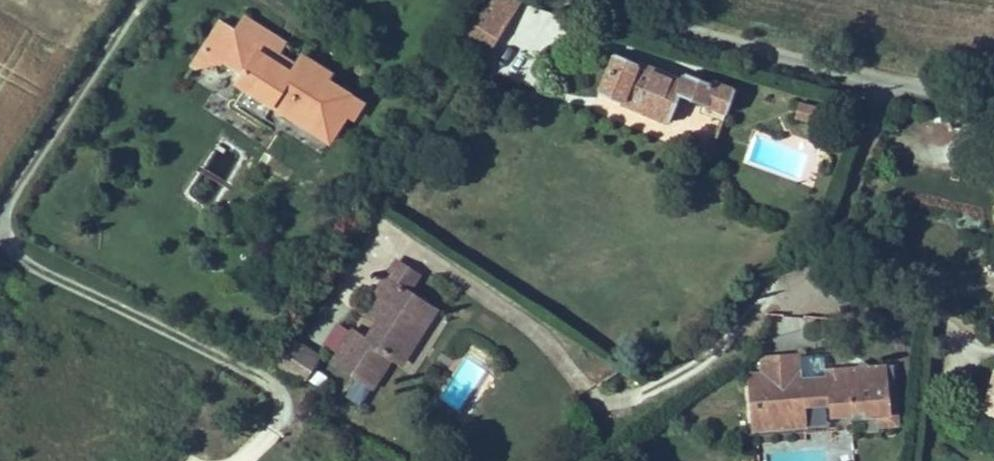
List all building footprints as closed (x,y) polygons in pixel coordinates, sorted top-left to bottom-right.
[(466,59),(480,68),(522,1),(520,0),(479,0),(449,48),(466,59)] [(236,39),(222,30),(206,54),(243,78),(238,88),(246,93),(273,110),(305,131),(310,122),(339,141),(351,120),(357,123),(366,108),(339,90),(340,86),(309,66),(303,75),(285,63),(266,50),(271,41),(245,25),(236,39)] [(271,41),(266,50),(285,63),(291,54),(271,41)] [(677,80),(613,54),(598,93),(647,115),(654,120),(665,125),(676,99),(699,108),(696,115),(715,123),(730,89),(708,79),(706,82),(680,72),(677,80)] [(273,110),(246,93),(234,113),(260,131),(273,110)] [(822,108),(797,102),(793,121),(818,126),(822,108)] [(310,122),(305,131),(333,150),(339,141),(310,122)] [(410,291),(391,277),(362,320),(375,329),(359,353),(345,344),(325,374),(362,400),(382,370),(388,375),(411,341),(404,336),(416,318),(399,307),(410,291)] [(773,317),(773,330),(798,330),(798,317),(773,317)] [(411,341),(388,375),(392,377),(427,325),(416,318),(404,336),(411,341)] [(275,364),(302,382),(320,356),(293,338),(275,364)] [(799,384),(799,378),(797,351),(765,353),(767,379),(779,378),(780,385),(799,384)] [(767,379),(746,379),(746,412),(755,412),(756,420),(762,420),(763,430),(773,429),(781,412),(800,411),(800,404),(824,403),(824,408),(827,419),(873,415),(874,426),(895,425),(894,411),(888,411),(886,367),(867,367),(860,359),(854,368),(836,369),(836,376),(824,377),(799,378),(799,384),(780,385),(779,378),(767,379)] [(982,412),(993,416),(993,375),(982,412)] [(781,412),(773,429),(801,428),(800,411),(781,412)] [(755,412),(746,412),(747,430),(763,430),(762,420),(756,420),(755,412)]
